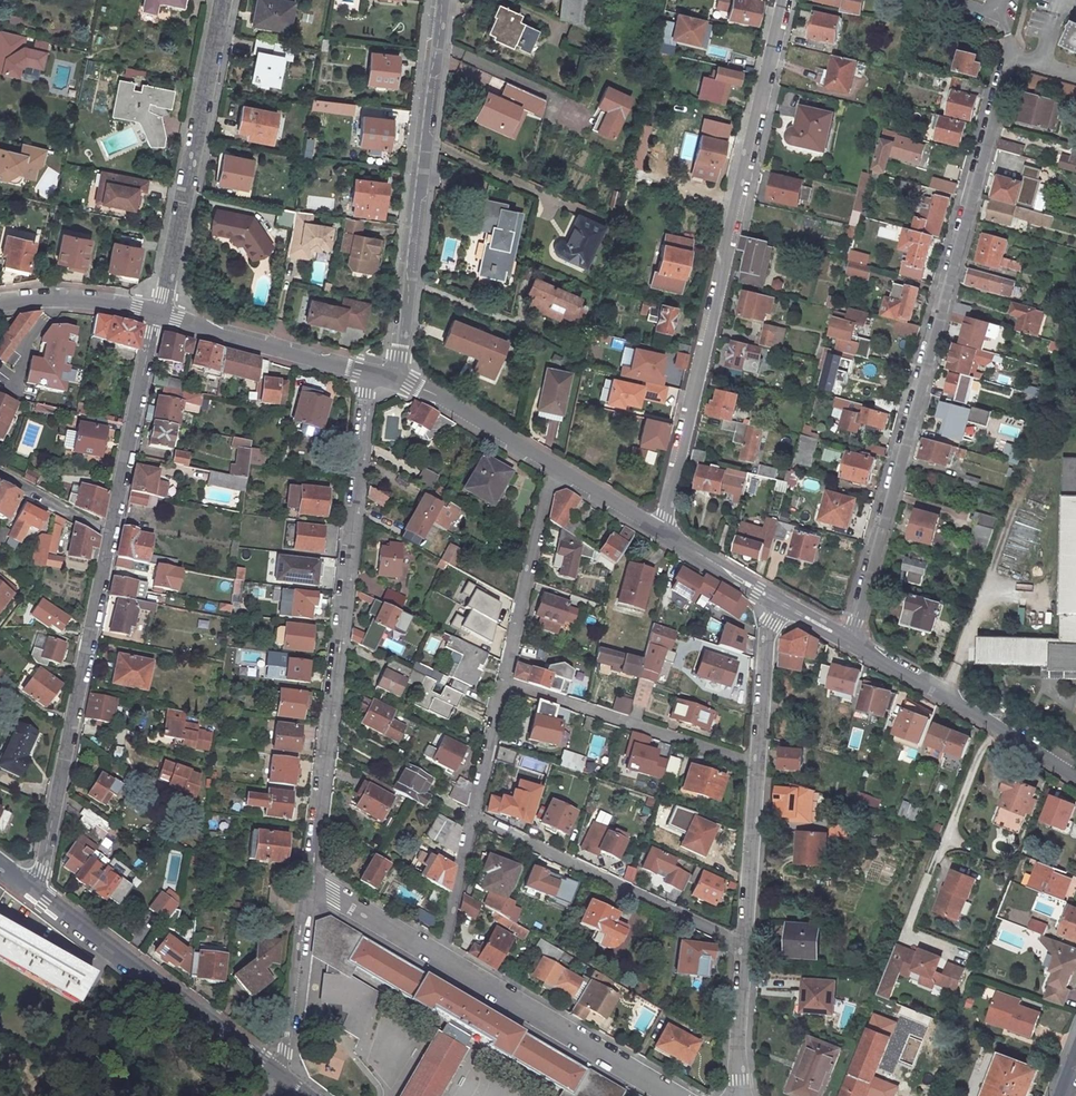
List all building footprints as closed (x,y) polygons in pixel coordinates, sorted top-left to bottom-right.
[(141,10),(153,12),(155,1),(180,6),(181,0),(143,0),(141,10)] [(287,0),(257,0),(256,4),(252,3),(248,20),(287,28),(292,1),(287,0)] [(561,18),(565,20),(572,23),(587,30),(590,0),(563,0),(561,18)] [(756,24),(761,3),(750,0),(717,0),(715,7),(728,10),(727,17),(756,24)] [(816,1),(841,6),(839,11),(867,16),(871,2),(865,1),(865,0),(816,0),(816,1)] [(518,13),(494,2),(489,14),(494,17),(499,19),(497,23),(495,23),(490,34),(489,36),(508,44),(509,42),(514,44),(513,46),(525,51),(535,28),(515,19),(518,13)] [(706,20),(676,13),(673,22),(670,39),(676,41),(700,47),(706,20)] [(840,19),(815,14),(809,36),(811,39),(809,47),(824,50),(826,41),(835,43),(840,19)] [(497,23),(499,19),(494,17),(487,33),(490,34),(495,23),(497,23)] [(670,39),(673,22),(662,20),(655,51),(673,55),(676,41),(670,39)] [(565,37),(580,44),(587,30),(572,23),(565,37)] [(1075,52),(1075,24),(1074,23),(1063,47),(1075,52)] [(0,30),(0,72),(15,75),(17,67),(23,64),(39,67),(43,52),(32,49),(35,39),(0,30)] [(997,38),(981,35),(979,46),(995,49),(997,38)] [(45,41),(35,39),(32,49),(43,52),(45,41)] [(282,57),(258,52),(253,80),(277,84),(282,57)] [(396,56),(369,52),(366,82),(393,85),(394,73),(395,67),(396,56)] [(982,58),(960,52),(955,70),(977,76),(982,58)] [(850,93),(858,61),(833,56),(826,87),(850,93)] [(743,72),(716,65),(712,78),(712,80),(730,84),(739,87),(743,72)] [(1075,101),(1075,86),(1030,74),(1026,88),(1075,101)] [(697,99),(725,106),(730,84),(712,80),(712,78),(702,75),(697,99)] [(970,121),(976,97),(981,98),(985,85),(962,79),(962,80),(953,78),(950,90),(953,91),(947,115),(970,121)] [(158,134),(162,129),(161,129),(161,125),(158,115),(162,108),(169,109),(172,91),(116,79),(109,116),(130,121),(131,119),(137,121),(139,126),(143,125),(146,134),(144,143),(144,144),(145,146),(147,147),(157,148),(159,148),(160,147),(161,145),(162,142),(162,141),(160,140),(158,134)] [(507,81),(499,99),(512,104),(519,87),(507,81)] [(545,99),(519,87),(512,104),(499,99),(488,94),(478,115),(509,129),(519,108),(541,118),(545,99)] [(630,98),(606,87),(598,105),(608,110),(598,132),(612,138),(630,98)] [(1020,122),(1034,126),(1047,129),(1054,102),(1028,96),(1020,122)] [(352,115),(354,104),(313,98),(311,110),(352,115)] [(1053,131),(1061,104),(1054,102),(1047,129),(1049,130),(1053,131)] [(275,113),(242,105),(237,128),(249,131),(249,132),(270,137),(275,113)] [(598,132),(608,110),(598,105),(595,113),(598,115),(591,129),(598,132)] [(825,151),(833,116),(802,109),(797,130),(795,130),(792,131),(790,134),(789,135),(789,139),(790,142),(791,143),(795,145),(825,151)] [(388,120),(358,116),(355,144),(385,148),(386,136),(388,120)] [(965,122),(941,116),(935,140),(959,146),(965,122)] [(884,173),(891,143),(895,144),(901,141),(903,135),(883,129),(880,140),(872,170),(884,173)] [(248,137),(269,142),(270,137),(249,132),(248,137)] [(727,141),(699,134),(693,161),(719,167),(721,168),(727,141)] [(1021,147),(998,140),(996,149),(1007,153),(1019,156),(1021,147)] [(29,178),(36,169),(42,166),(46,150),(23,144),(21,155),(16,158),(12,157),(12,156),(12,155),(11,155),(11,154),(10,154),(10,153),(9,153),(9,152),(8,152),(7,152),(0,150),(0,180),(4,181),(15,175),(29,178)] [(250,160),(222,154),(217,182),(245,187),(250,160)] [(1016,166),(1034,171),(1037,160),(1022,156),(1019,156),(1016,166)] [(1075,171),(1075,160),(1063,156),(1060,167),(1075,171)] [(719,167),(693,161),(689,176),(715,182),(719,167)] [(99,171),(92,202),(99,204),(103,184),(102,183),(104,172),(99,171)] [(99,204),(130,210),(131,204),(133,196),(134,190),(143,192),(146,181),(104,172),(102,183),(103,184),(99,204)] [(862,173),(858,191),(859,192),(866,193),(870,176),(870,175),(862,173)] [(802,182),(774,176),(769,199),(797,206),(802,182)] [(1032,185),(998,176),(992,197),(1027,206),(1032,185)] [(380,207),(382,195),(384,183),(352,179),(349,202),(352,203),(351,213),(379,216),(380,207)] [(898,190),(918,195),(921,186),(900,180),(898,190)] [(958,185),(940,181),(938,190),(955,195),(958,185)] [(859,192),(854,212),(860,214),(866,193),(859,192)] [(936,237),(946,199),(931,195),(930,199),(922,198),(916,218),(914,218),(910,230),(932,235),(934,236),(936,237)] [(506,205),(482,200),(480,211),(476,210),(473,225),(487,228),(479,268),(490,270),(489,276),(501,278),(506,258),(511,259),(520,214),(505,210),(506,205)] [(1015,207),(991,201),(990,206),(988,215),(1011,222),(1013,214),(1039,221),(1042,213),(1039,212),(1016,206),(1015,207)] [(271,223),(289,227),(292,210),(274,206),(271,223)] [(250,216),(215,209),(210,231),(229,236),(229,238),(231,241),(233,242),(236,244),(239,244),(241,244),(251,257),(269,244),(250,216)] [(299,245),(307,245),(318,247),(318,244),(326,245),(329,224),(307,221),(308,212),(292,210),(289,227),(285,253),(298,254),(299,245)] [(601,226),(577,215),(564,241),(562,241),(560,241),(557,241),(555,243),(554,246),(553,248),(554,250),(555,252),(557,255),(583,266),(601,226)] [(380,237),(358,233),(361,219),(344,216),(343,216),(338,248),(348,250),(346,261),(350,267),(358,269),(362,265),(374,267),(376,257),(376,254),(373,253),(374,248),(377,248),(380,237)] [(855,238),(858,227),(852,226),(849,237),(854,238),(855,238)] [(910,252),(907,266),(902,265),(900,275),(920,280),(932,235),(910,230),(908,229),(905,228),(904,228),(899,249),(910,252)] [(9,233),(5,252),(10,253),(14,234),(9,233)] [(87,271),(94,239),(66,233),(61,260),(71,262),(76,263),(75,269),(87,271)] [(123,233),(121,242),(128,244),(130,234),(123,233)] [(664,233),(655,272),(652,287),(679,293),(682,278),(690,239),(664,233)] [(3,260),(31,266),(37,239),(14,234),(10,253),(5,252),(3,260)] [(117,241),(112,267),(123,270),(122,275),(138,278),(145,247),(144,247),(146,237),(130,234),(128,244),(121,242),(117,241)] [(1007,242),(983,236),(976,262),(1000,269),(1001,265),(1003,258),(1007,242)] [(766,247),(751,243),(752,239),(742,237),(739,250),(748,252),(743,278),(763,282),(765,273),(760,272),(766,247)] [(307,245),(299,245),(298,254),(306,255),(307,245)] [(766,247),(760,272),(765,273),(771,248),(770,248),(766,247)] [(1007,266),(1019,270),(1022,263),(1009,259),(1007,266)] [(2,265),(30,272),(31,266),(3,260),(2,265)] [(850,275),(868,280),(871,268),(864,266),(861,265),(855,263),(853,263),(850,275)] [(1000,277),(970,268),(966,283),(986,288),(1011,295),(1015,281),(1000,277)] [(579,299),(553,287),(552,289),(546,287),(548,284),(532,277),(525,292),(533,295),(531,301),(528,307),(538,312),(538,310),(553,317),(555,312),(577,322),(583,308),(576,305),(579,299)] [(901,302),(889,299),(886,299),(881,316),(882,317),(896,320),(902,322),(906,323),(907,319),(909,320),(917,290),(905,286),(904,290),(900,290),(900,293),(903,294),(901,302)] [(889,299),(901,302),(903,294),(900,293),(891,291),(889,299)] [(533,295),(525,292),(523,297),(531,301),(533,295)] [(738,316),(762,322),(764,313),(767,299),(743,293),(741,301),(735,300),(734,306),(740,307),(738,316)] [(303,319),(339,328),(340,323),(361,328),(367,303),(342,296),(339,306),(308,299),(303,319)] [(769,314),(772,300),(767,299),(764,313),(769,314)] [(652,304),(641,301),(638,312),(650,315),(652,306),(652,304)] [(971,307),(955,302),(952,312),(969,317),(971,307)] [(1031,324),(1034,314),(1038,315),(1039,312),(1013,304),(1011,314),(1020,316),(1017,331),(1031,335),(1040,337),(1042,327),(1037,325),(1031,324)] [(655,322),(654,329),(668,332),(673,308),(659,305),(656,319),(653,318),(655,307),(652,306),(650,315),(649,321),(655,322)] [(867,313),(839,306),(827,349),(830,350),(855,356),(859,343),(851,341),(855,325),(863,327),(867,313)] [(1060,314),(1071,317),(1073,311),(1062,308),(1060,314)] [(999,326),(969,317),(952,312),(949,321),(965,325),(960,344),(977,349),(981,350),(986,334),(996,337),(998,331),(999,326)] [(0,340),(0,363),(1,364),(38,313),(18,316),(0,340)] [(1034,314),(1031,324),(1037,325),(1039,315),(1038,315),(1034,314)] [(105,341),(135,350),(140,327),(111,319),(93,317),(91,331),(106,336),(105,341)] [(493,370),(505,342),(452,320),(442,343),(469,354),(470,351),(478,354),(475,362),(493,370)] [(896,320),(894,329),(900,331),(902,322),(896,320)] [(910,337),(913,324),(911,324),(906,323),(902,322),(900,331),(899,334),(910,337)] [(764,326),(761,339),(757,338),(755,345),(771,349),(775,329),(764,326)] [(72,397),(84,333),(61,328),(54,362),(40,360),(34,390),(72,397)] [(177,364),(181,346),(188,347),(189,341),(161,333),(156,359),(177,364)] [(688,345),(672,341),(670,350),(686,354),(688,345)] [(219,364),(221,349),(197,343),(191,364),(203,367),(214,370),(213,375),(218,376),(219,364)] [(761,350),(733,343),(726,375),(741,378),(742,371),(758,374),(761,361),(759,360),(761,350)] [(960,344),(955,343),(950,365),(949,369),(973,376),(978,361),(987,363),(992,360),(994,354),(981,350),(977,349),(960,344)] [(620,365),(618,374),(659,384),(661,375),(657,374),(660,362),(657,361),(659,354),(632,348),(628,367),(620,365)] [(841,355),(830,353),(830,350),(827,349),(824,348),(821,360),(819,364),(826,366),(824,377),(835,379),(837,372),(844,373),(848,360),(840,359),(841,355)] [(258,359),(221,349),(219,364),(236,368),(236,371),(242,372),(243,375),(250,376),(256,377),(258,359)] [(261,385),(259,399),(259,402),(274,404),(276,394),(282,395),(284,383),(277,382),(277,380),(264,378),(266,361),(258,359),(256,377),(255,384),(261,385)] [(201,372),(213,375),(214,370),(203,367),(201,372)] [(568,372),(544,367),(542,377),(545,378),(540,399),(537,399),(533,414),(558,419),(568,372)] [(182,380),(153,374),(151,383),(164,386),(179,389),(182,380)] [(961,378),(950,376),(945,393),(957,396),(961,378)] [(177,425),(180,409),(196,413),(200,393),(179,389),(164,386),(161,398),(158,397),(153,420),(171,424),(173,425),(177,425)] [(313,392),(300,388),(292,420),(319,428),(327,401),(312,396),(313,392)] [(1021,389),(1014,388),(1012,395),(1029,400),(1031,392),(1021,389)] [(735,411),(738,396),(721,392),(720,391),(720,393),(717,407),(704,404),(701,416),(724,420),(726,414),(734,415),(735,411)] [(0,395),(0,432),(1,430),(8,433),(14,419),(11,415),(8,413),(14,399),(10,399),(7,398),(5,397),(0,395)] [(875,407),(884,410),(890,411),(892,403),(877,399),(875,407)] [(415,424),(425,429),(423,433),(426,439),(453,424),(446,420),(418,403),(411,402),(404,414),(405,419),(415,424)] [(968,410),(943,403),(939,416),(950,420),(946,436),(961,440),(968,410)] [(659,408),(639,404),(636,404),(634,414),(644,416),(657,419),(659,408)] [(886,416),(867,410),(868,405),(864,405),(863,405),(861,414),(844,410),(840,427),(858,432),(860,421),(865,422),(883,427),(886,416)] [(976,408),(974,421),(989,423),(991,411),(976,408)] [(666,441),(670,422),(657,419),(644,416),(638,444),(651,447),(652,445),(661,447),(662,440),(666,441)] [(107,426),(73,420),(67,453),(102,459),(107,426)] [(153,420),(148,445),(168,449),(173,425),(171,424),(153,420)] [(753,462),(758,441),(759,438),(761,428),(724,420),(722,430),(735,433),(733,443),(744,445),(741,459),(753,462)] [(926,430),(924,438),(934,441),(935,441),(937,433),(926,430)] [(799,436),(795,452),(793,460),(810,464),(817,439),(800,434),(799,436)] [(248,440),(231,437),(230,446),(236,447),(247,449),(247,446),(248,440)] [(934,441),(924,438),(919,458),(945,465),(950,450),(957,451),(958,448),(935,441),(934,441)] [(887,448),(868,444),(866,452),(884,457),(887,448)] [(1013,446),(1008,461),(1008,462),(1017,465),(1023,449),(1013,446)] [(236,447),(232,476),(244,478),(245,463),(246,456),(247,451),(247,449),(236,447)] [(632,449),(629,457),(641,461),(644,451),(632,447),(632,449)] [(691,461),(704,464),(706,454),(693,451),(691,461)] [(187,455),(173,453),(171,462),(171,463),(185,466),(187,455)] [(874,459),(848,453),(842,477),(868,483),(874,459)] [(493,495),(506,473),(498,468),(499,466),(481,456),(463,486),(486,500),(490,493),(493,495)] [(1064,458),(1063,502),(1059,638),(994,637),(978,636),(977,664),(994,664),(1042,665),(1048,665),(1048,670),(1075,671),(1075,458),(1064,458)] [(756,475),(773,478),(776,467),(761,464),(759,463),(756,475)] [(709,468),(701,466),(696,487),(724,494),(725,490),(736,492),(734,501),(740,502),(742,494),(744,487),(746,479),(746,478),(747,473),(711,465),(709,468)] [(128,490),(145,493),(146,493),(152,494),(154,494),(157,495),(163,496),(164,488),(165,482),(153,480),(154,470),(133,466),(128,490)] [(436,476),(421,468),(414,480),(428,488),(436,476)] [(37,476),(25,469),(21,477),(33,484),(37,476)] [(205,484),(242,492),(243,486),(244,479),(244,478),(232,476),(208,471),(205,484)] [(980,476),(966,473),(964,483),(973,485),(978,486),(980,476)] [(326,489),(288,484),(286,507),(297,509),(297,513),(322,516),(326,489)] [(0,485),(0,517),(3,519),(17,494),(0,485)] [(66,502),(95,516),(101,518),(106,492),(79,485),(79,487),(70,485),(66,502)] [(364,495),(381,504),(385,496),(365,485),(364,495)] [(442,519),(450,503),(441,498),(419,486),(407,508),(412,511),(428,520),(435,524),(439,517),(442,519)] [(128,490),(126,502),(133,504),(143,505),(145,493),(128,490)] [(548,520),(563,530),(580,499),(565,490),(554,492),(548,520)] [(817,519),(845,526),(853,498),(850,497),(826,491),(825,491),(817,519)] [(145,493),(143,505),(150,507),(152,494),(146,493),(145,493)] [(35,530),(42,516),(21,504),(6,531),(5,534),(16,539),(24,524),(35,530)] [(286,507),(285,518),(292,519),(296,519),(297,513),(297,509),(286,507)] [(978,527),(968,553),(982,558),(999,513),(987,509),(980,527),(978,527)] [(428,520),(412,511),(402,529),(404,530),(400,538),(402,539),(411,544),(416,536),(418,538),(428,520)] [(938,517),(915,511),(908,538),(930,544),(938,517)] [(52,553),(57,525),(60,526),(64,519),(51,513),(47,536),(46,539),(44,552),(52,553)] [(735,550),(761,556),(761,555),(767,557),(773,535),(777,520),(777,518),(767,515),(764,526),(742,521),(740,530),(735,550)] [(798,526),(777,520),(773,535),(780,537),(782,529),(796,532),(790,555),(812,561),(819,537),(796,531),(798,526)] [(94,548),(97,538),(72,524),(65,556),(84,560),(87,547),(94,548)] [(321,527),(294,524),(292,548),(318,551),(321,527)] [(815,530),(798,526),(796,531),(819,537),(820,532),(815,530)] [(134,530),(121,527),(115,557),(130,560),(144,563),(146,555),(149,537),(134,533),(134,530)] [(46,539),(47,536),(39,534),(34,537),(29,560),(31,562),(41,564),(41,563),(42,558),(43,555),(44,552),(46,539)] [(597,553),(614,564),(625,546),(608,536),(597,553)] [(230,540),(227,558),(234,559),(235,556),(236,541),(230,540)] [(559,540),(557,555),(554,554),(552,566),(560,568),(559,576),(575,580),(579,556),(591,559),(593,551),(582,543),(581,546),(559,540)] [(388,547),(380,547),(377,577),(398,579),(402,543),(389,542),(388,547)] [(446,542),(438,559),(440,560),(449,565),(451,566),(459,550),(446,542)] [(920,585),(927,564),(925,563),(927,555),(910,549),(908,557),(906,557),(903,568),(908,569),(905,579),(905,581),(920,585)] [(59,558),(43,555),(42,558),(41,563),(58,567),(59,558)] [(182,562),(146,555),(144,563),(156,565),(180,570),(181,570),(182,562)] [(286,580),(313,583),(314,574),(315,562),(315,560),(290,557),(277,555),(274,578),(286,580)] [(130,560),(115,557),(113,566),(128,569),(130,560)] [(449,565),(440,560),(437,566),(445,571),(449,565)] [(627,563),(617,603),(644,611),(655,570),(627,563)] [(175,591),(180,570),(156,565),(151,586),(175,591)] [(701,579),(680,566),(672,581),(674,582),(670,590),(693,604),(699,594),(696,593),(703,580),(701,579)] [(709,601),(720,583),(704,573),(701,579),(703,580),(696,593),(699,594),(709,601)] [(131,599),(135,581),(111,577),(107,596),(114,597),(131,600),(131,599)] [(137,600),(140,583),(135,581),(131,599),(137,600)] [(469,599),(474,590),(476,587),(467,582),(461,593),(469,599)] [(0,583),(0,603),(10,589),(0,583)] [(728,615),(740,594),(720,583),(709,601),(708,603),(728,615)] [(313,593),(291,590),(279,589),(276,613),(288,615),(306,617),(308,603),(312,603),(313,593)] [(381,604),(398,612),(405,598),(387,590),(381,604)] [(500,604),(474,590),(469,599),(464,608),(469,610),(494,624),(500,604)] [(374,600),(355,591),(355,597),(371,605),(374,600)] [(570,602),(542,593),(534,617),(539,618),(560,625),(562,626),(564,622),(568,608),(570,602)] [(738,621),(748,602),(740,594),(728,615),(738,621)] [(40,595),(31,608),(32,616),(45,626),(47,623),(57,630),(68,616),(40,595)] [(938,603),(910,596),(903,623),(931,630),(938,603)] [(131,600),(114,597),(107,632),(119,634),(121,626),(126,627),(130,607),(151,610),(152,603),(149,602),(137,600),(131,599),(131,600)] [(375,617),(381,604),(374,600),(371,605),(367,614),(375,617)] [(373,620),(372,624),(384,629),(391,632),(392,629),(400,612),(398,612),(381,604),(375,617),(373,620)] [(577,610),(568,608),(564,622),(572,625),(577,610)] [(489,644),(494,624),(469,610),(464,619),(460,627),(469,633),(489,644)] [(411,618),(400,612),(392,629),(403,635),(411,618)] [(460,627),(464,619),(455,614),(449,626),(467,636),(469,633),(460,627)] [(557,635),(560,625),(539,618),(536,628),(557,635)] [(372,624),(373,620),(371,619),(365,634),(359,645),(374,652),(384,629),(372,624)] [(309,627),(283,624),(280,647),(306,650),(309,627)] [(676,632),(653,624),(647,644),(666,651),(670,652),(676,632)] [(732,629),(723,624),(716,645),(742,654),(744,633),(732,629)] [(350,641),(359,645),(365,634),(351,628),(350,641)] [(782,638),(780,668),(802,672),(805,672),(807,659),(817,660),(821,640),(801,628),(796,631),(782,638)] [(482,666),(488,654),(472,646),(450,636),(445,647),(461,656),(451,677),(474,688),(482,672),(476,669),(478,664),(482,666)] [(46,637),(41,651),(34,649),(31,658),(35,663),(45,667),(47,661),(55,664),(63,643),(46,637)] [(666,651),(647,644),(643,660),(638,680),(653,684),(666,651)] [(638,680),(643,660),(598,648),(595,663),(612,667),(611,671),(619,673),(619,675),(638,680)] [(738,662),(703,651),(694,678),(729,689),(738,662)] [(103,681),(143,688),(148,662),(113,655),(109,677),(104,676),(103,681)] [(305,661),(283,659),(281,678),(303,681),(305,661)] [(565,696),(570,681),(545,673),(515,662),(512,680),(565,696)] [(862,671),(834,663),(833,667),(828,685),(827,689),(856,696),(862,671)] [(547,666),(545,673),(570,681),(573,671),(562,664),(547,666)] [(828,685),(833,667),(823,664),(819,682),(828,685)] [(1048,670),(1048,665),(1042,665),(1042,676),(1042,678),(1075,679),(1075,671),(1048,670)] [(57,683),(36,667),(20,688),(41,705),(57,683)] [(802,672),(780,668),(777,686),(799,691),(802,672)] [(407,680),(384,669),(375,687),(398,698),(407,680)] [(411,704),(447,720),(453,708),(455,709),(462,695),(444,686),(439,696),(430,692),(435,682),(424,677),(417,691),(411,704)] [(632,700),(631,705),(646,709),(653,684),(638,680),(632,700)] [(893,691),(864,684),(857,711),(887,718),(893,691)] [(301,693),(277,691),(274,715),(299,717),(301,693)] [(83,717),(110,723),(115,698),(88,693),(83,717)] [(1011,702),(1000,695),(994,705),(1005,712),(1011,702)] [(616,696),(612,710),(628,715),(631,705),(632,700),(616,696)] [(365,713),(371,701),(363,697),(356,709),(365,713)] [(395,711),(372,699),(371,701),(365,713),(360,724),(382,736),(391,718),(395,711)] [(715,712),(675,699),(668,719),(708,732),(715,712)] [(532,714),(526,740),(556,747),(562,721),(554,719),(557,706),(537,700),(534,715),(532,714)] [(179,744),(198,748),(199,747),(206,748),(209,732),(202,731),(202,729),(194,728),(195,724),(171,719),(173,708),(165,707),(160,735),(172,737),(180,739),(179,744)] [(932,718),(904,707),(893,734),(921,745),(932,718)] [(406,726),(391,718),(382,736),(397,743),(406,726)] [(955,730),(936,722),(927,745),(946,753),(955,730)] [(15,723),(0,753),(0,766),(17,775),(25,757),(23,756),(34,732),(15,723)] [(298,727),(274,724),(271,748),(295,751),(298,727)] [(973,737),(955,730),(946,753),(964,760),(973,737)] [(655,739),(635,733),(633,742),(652,747),(655,739)] [(454,773),(467,748),(444,736),(431,761),(454,773)] [(782,740),(782,748),(799,749),(800,744),(782,740)] [(662,750),(633,742),(625,770),(654,778),(662,750)] [(806,746),(800,744),(799,749),(804,750),(803,769),(816,770),(817,750),(806,746)] [(517,752),(498,746),(494,761),(512,766),(517,752)] [(799,749),(782,748),(781,768),(803,769),(804,750),(799,749)] [(294,759),(269,757),(266,781),(292,784),(294,759)] [(664,771),(676,774),(680,759),(668,757),(664,771)] [(156,778),(167,782),(166,785),(182,792),(180,795),(190,799),(197,783),(195,782),(198,774),(163,761),(158,773),(156,778)] [(116,765),(111,762),(106,768),(113,773),(118,767),(116,765)] [(727,776),(689,764),(680,790),(718,803),(727,776)] [(406,765),(392,789),(425,807),(431,796),(426,793),(433,780),(406,765)] [(98,774),(84,794),(96,802),(110,782),(98,774)] [(452,785),(466,792),(468,783),(456,776),(452,785)] [(1033,788),(1005,777),(1000,789),(1004,791),(992,823),(1015,832),(1033,788)] [(540,788),(518,781),(515,791),(512,790),(509,798),(500,795),(499,798),(489,795),(483,813),(529,826),(540,788)] [(367,783),(353,808),(380,823),(394,798),(367,783)] [(466,792),(452,785),(446,795),(463,805),(466,792)] [(779,817),(790,818),(790,822),(813,824),(815,791),(801,786),(801,788),(776,786),(775,802),(780,802),(779,817)] [(855,803),(857,795),(836,789),(834,797),(855,803)] [(264,797),(243,795),(242,805),(263,807),(262,815),(288,818),(291,793),(265,790),(264,797)] [(1072,805),(1049,796),(1040,819),(1063,828),(1072,805)] [(566,837),(578,812),(551,799),(539,824),(566,837)] [(917,808),(902,802),(897,816),(913,820),(917,808)] [(110,825),(82,806),(79,809),(107,829),(110,825)] [(667,824),(685,834),(693,816),(694,813),(675,806),(667,824)] [(8,813),(0,809),(0,830),(8,813)] [(96,825),(105,831),(107,829),(79,809),(77,813),(83,817),(96,825)] [(705,859),(719,827),(693,816),(685,834),(679,847),(705,859)] [(829,836),(848,837),(849,817),(830,816),(829,833),(829,836)] [(96,825),(83,817),(79,823),(92,832),(96,825)] [(606,827),(592,821),(579,850),(596,858),(599,852),(595,850),(605,830),(606,827)] [(457,824),(444,845),(456,852),(462,827),(457,824)] [(285,834),(249,830),(246,857),(282,862),(285,834)] [(605,830),(595,850),(599,852),(617,861),(627,841),(605,830)] [(797,831),(794,865),(827,867),(829,836),(829,833),(797,831)] [(72,842),(64,853),(68,856),(62,864),(74,873),(79,867),(83,862),(89,854),(90,853),(82,847),(81,849),(72,842)] [(89,854),(83,862),(79,867),(74,873),(72,877),(81,883),(83,880),(88,884),(105,861),(108,857),(105,855),(105,853),(99,849),(97,849),(94,847),(90,853),(89,854)] [(676,859),(650,847),(641,868),(655,875),(656,871),(665,875),(661,884),(682,893),(690,875),(672,867),(676,859)] [(519,866),(487,854),(480,872),(484,874),(478,890),(487,893),(505,900),(506,898),(519,866)] [(373,855),(357,881),(375,891),(390,865),(373,855)] [(436,855),(422,877),(449,893),(455,867),(436,855)] [(131,880),(105,861),(88,884),(94,888),(92,891),(100,897),(105,891),(118,900),(131,880)] [(1057,869),(1037,862),(1028,887),(1065,901),(1074,879),(1056,872),(1057,869)] [(531,866),(523,887),(547,897),(551,898),(558,882),(546,877),(548,872),(531,866)] [(636,870),(627,866),(622,880),(633,884),(636,870)] [(726,881),(701,870),(689,896),(714,907),(726,881)] [(972,879),(950,871),(944,887),(942,886),(932,910),(954,918),(963,896),(965,896),(972,879)] [(559,878),(558,882),(551,898),(547,897),(546,900),(568,909),(579,883),(565,877),(563,880),(559,878)] [(737,885),(730,882),(728,887),(736,890),(737,885)] [(916,894),(920,884),(899,883),(898,887),(916,894)] [(159,891),(148,907),(163,917),(171,907),(174,902),(159,891)] [(515,902),(506,898),(505,900),(487,893),(483,905),(495,912),(508,920),(515,902)] [(475,921),(481,904),(463,894),(459,911),(475,921)] [(599,943),(609,948),(612,948),(616,947),(618,945),(621,943),(628,927),(616,921),(621,913),(591,899),(579,923),(603,935),(599,943)] [(1070,905),(1059,934),(1075,940),(1075,907),(1070,905)] [(165,928),(178,911),(172,907),(160,925),(165,928)] [(491,919),(518,934),(516,937),(523,941),(528,931),(508,920),(495,912),(491,919)] [(314,921),(310,956),(312,957),(326,966),(339,972),(361,936),(329,916),(314,921)] [(1049,924),(1033,919),(1029,929),(1042,935),(1045,935),(1049,924)] [(822,924),(787,922),(785,959),(820,961),(822,924)] [(0,925),(0,960),(72,1000),(86,974),(0,925)] [(492,927),(479,948),(470,942),(465,950),(490,965),(508,936),(492,927)] [(153,950),(172,965),(173,963),(186,973),(188,952),(183,949),(164,935),(153,950)] [(1045,935),(1042,935),(1040,940),(1055,956),(1049,972),(1053,974),(1049,985),(1067,992),(1069,988),(1075,972),(1075,973),(1075,947),(1045,935)] [(361,936),(339,972),(349,978),(350,976),(356,968),(425,1008),(427,1005),(445,1016),(449,1018),(472,1032),(486,1041),(484,1044),(562,1090),(572,1095),(587,1068),(397,957),(361,936)] [(276,942),(253,939),(250,962),(254,962),(249,967),(246,964),(234,974),(249,994),(268,980),(260,969),(266,964),(273,965),(276,942)] [(713,962),(715,945),(679,940),(675,974),(707,977),(709,961),(713,962)] [(563,952),(550,944),(546,942),(543,948),(547,950),(544,954),(557,962),(563,952)] [(938,972),(944,957),(920,948),(918,952),(897,944),(877,995),(891,1000),(901,975),(911,978),(913,972),(923,976),(920,984),(934,989),(936,985),(957,993),(966,968),(948,961),(943,974),(938,972)] [(222,953),(196,950),(193,975),(218,978),(222,953)] [(575,978),(539,957),(530,972),(558,989),(556,992),(570,1000),(580,984),(584,978),(578,974),(575,978)] [(339,972),(326,966),(325,974),(322,973),(318,1003),(326,1004),(329,1012),(327,1013),(334,1019),(333,1021),(341,1025),(340,1029),(358,1040),(378,993),(350,976),(349,978),(339,972)] [(590,1012),(605,1021),(619,997),(601,987),(606,976),(595,970),(569,1014),(584,1022),(590,1012)] [(837,980),(802,978),(799,1013),(835,1016),(837,980)] [(1071,989),(1069,988),(1067,992),(1049,985),(1044,999),(1065,1006),(1071,989)] [(984,1014),(1008,1022),(1006,1027),(1029,1035),(1038,1010),(1015,1002),(1017,997),(993,989),(984,1014)] [(932,1014),(902,1002),(898,1011),(928,1023),(932,1014)] [(875,1010),(868,1026),(894,1037),(901,1020),(875,1010)] [(983,1019),(1006,1027),(1008,1022),(984,1014),(983,1019)] [(472,1032),(449,1018),(440,1033),(436,1030),(420,1059),(451,1077),(468,1050),(463,1047),(472,1032)] [(701,1042),(666,1024),(653,1047),(688,1066),(701,1042)] [(894,1037),(868,1026),(850,1072),(875,1082),(878,1074),(894,1037)] [(808,1034),(785,1092),(794,1095),(824,1095),(843,1048),(808,1034)] [(1000,1052),(984,1095),(1033,1095),(1043,1069),(1000,1052)] [(420,1059),(398,1095),(440,1095),(451,1077),(420,1059)] [(587,1068),(572,1095),(562,1090),(558,1095),(622,1095),(624,1091),(625,1091),(587,1068)] [(850,1072),(840,1095),(869,1095),(870,1094),(875,1082),(850,1072)] [(870,1094),(874,1095),(894,1095),(899,1082),(878,1074),(875,1082),(870,1094)]
